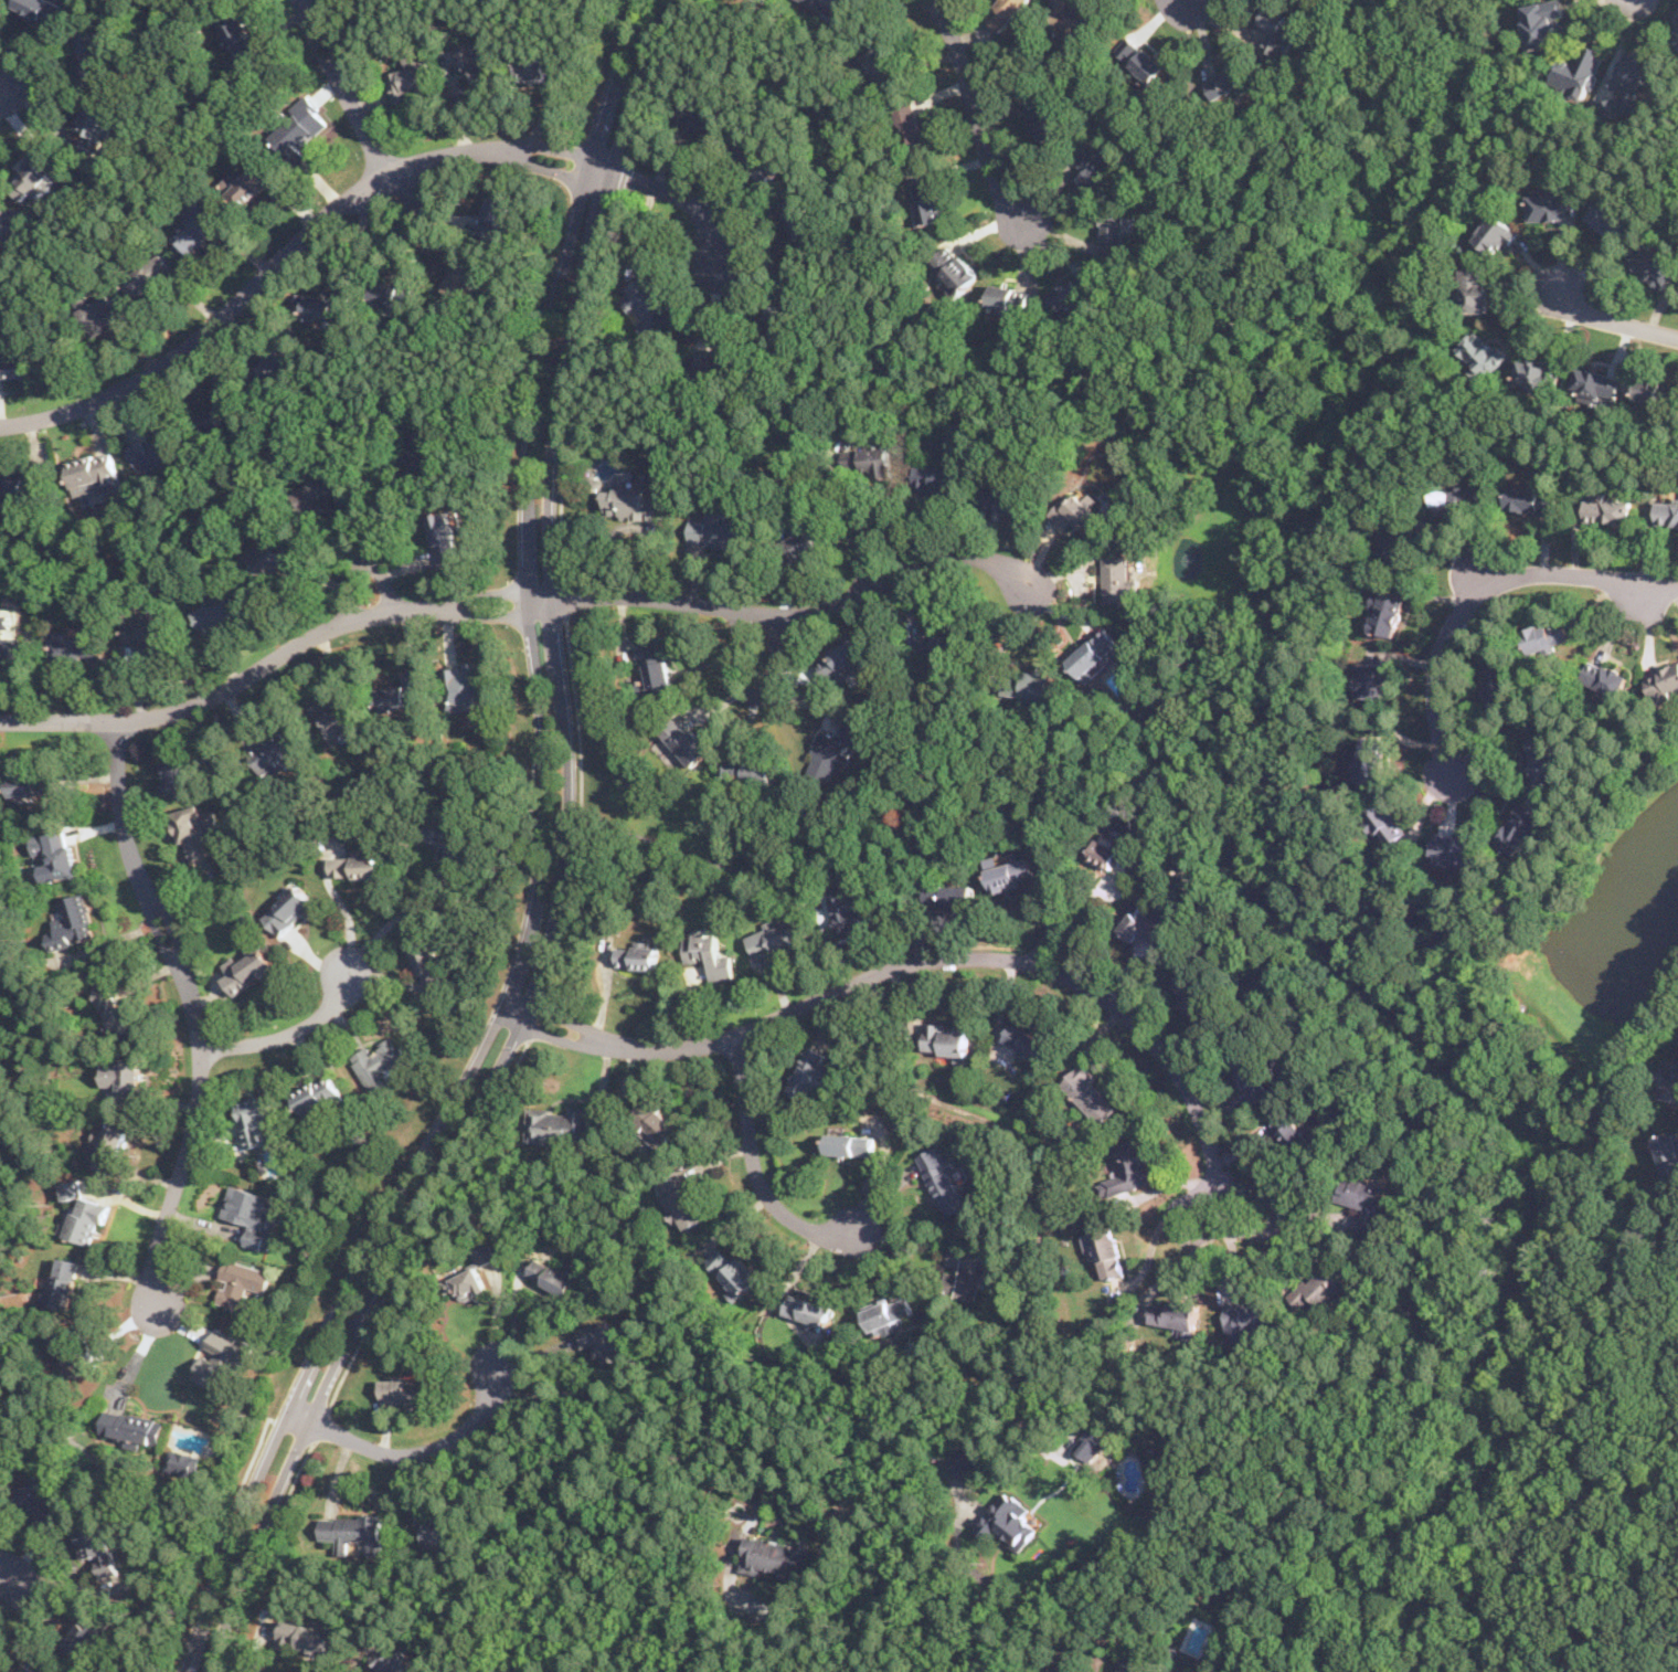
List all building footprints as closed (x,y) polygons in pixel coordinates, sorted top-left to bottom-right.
[(63,3),(55,0),(17,0),(14,6),(54,23),(63,3)] [(1001,31),(1012,21),(1016,25),(1030,12),(1023,4),(1028,0),(999,0),(985,13),(1001,31)] [(1080,35),(1080,28),(1096,29),(1098,2),(1070,0),(1050,0),(1048,33),(1080,35)] [(1571,42),(1564,0),(1551,0),(1526,4),(1532,49),(1571,42)] [(1258,22),(1267,25),(1260,47),(1286,57),(1296,31),(1284,27),(1289,12),(1265,4),(1258,22)] [(237,59),(259,49),(241,8),(219,18),(237,59)] [(1167,65),(1126,33),(1112,52),(1151,84),(1167,65)] [(1565,55),(1552,84),(1586,98),(1607,51),(1587,43),(1580,62),(1565,55)] [(1619,95),(1602,102),(1603,106),(1607,120),(1611,120),(1637,112),(1636,91),(1642,88),(1663,87),(1661,64),(1656,50),(1619,52),(1619,95)] [(472,61),(472,52),(458,52),(458,81),(496,81),(496,61),(472,61)] [(518,56),(518,81),(562,81),(562,56),(518,56)] [(1249,78),(1236,61),(1203,82),(1215,100),(1249,78)] [(436,92),(428,63),(386,74),(395,104),(436,92)] [(308,94),(266,131),(297,166),(309,154),(301,146),(331,119),(308,94)] [(1050,141),(1064,126),(1037,98),(1021,114),(1050,141)] [(926,142),(913,99),(891,107),(905,149),(926,142)] [(89,100),(78,128),(88,131),(84,142),(104,150),(113,129),(130,136),(137,120),(89,100)] [(1077,174),(1094,198),(1113,183),(1098,163),(1108,156),(1096,141),(1076,158),(1085,169),(1077,174)] [(64,169),(44,149),(10,183),(30,203),(64,169)] [(278,174),(262,158),(241,180),(232,171),(220,184),(244,209),(278,174)] [(944,220),(936,179),(912,183),(920,224),(944,220)] [(1532,219),(1576,219),(1576,195),(1564,195),(1564,189),(1532,189),(1532,219)] [(477,233),(499,242),(514,200),(492,191),(477,233)] [(189,257),(215,231),(205,221),(216,209),(201,193),(183,211),(191,218),(171,240),(189,257)] [(1619,241),(1635,222),(1606,198),(1590,216),(1619,241)] [(1476,239),(1500,256),(1521,230),(1496,211),(1476,239)] [(1658,292),(1677,274),(1652,243),(1631,261),(1658,292)] [(962,295),(980,273),(947,244),(932,262),(943,272),(939,275),(962,295)] [(123,278),(136,298),(176,269),(162,250),(123,278)] [(1102,285),(1090,266),(1050,294),(1064,313),(1102,285)] [(1491,313),(1491,267),(1465,267),(1465,313),(1491,313)] [(622,287),(644,336),(675,322),(652,273),(622,287)] [(1013,316),(1016,307),(1027,309),(1031,289),(991,282),(986,311),(1013,316)] [(416,283),(375,283),(375,306),(416,306),(416,283)] [(347,322),(350,288),(334,287),(334,296),(307,294),(305,318),(347,322)] [(94,338),(129,318),(113,288),(77,308),(94,338)] [(1458,349),(1486,378),(1509,356),(1481,327),(1458,349)] [(698,348),(698,375),(737,375),(737,348),(698,348)] [(35,375),(33,353),(0,357),(0,379),(35,375)] [(1560,363),(1519,360),(1517,388),(1558,391),(1560,363)] [(1622,373),(1579,364),(1572,395),(1616,404),(1622,373)] [(1675,382),(1639,374),(1634,399),(1669,406),(1675,382)] [(129,451),(142,475),(183,454),(170,430),(129,451)] [(123,485),(111,447),(66,461),(77,498),(123,485)] [(892,447),(847,448),(847,475),(893,474),(892,447)] [(960,468),(916,464),(914,488),(958,493),(960,468)] [(354,495),(336,466),(295,491),(315,521),(354,495)] [(30,474),(0,478),(0,502),(33,497),(30,474)] [(1434,491),(1440,516),(1483,506),(1476,482),(1434,491)] [(989,483),(983,507),(1024,518),(1030,493),(989,483)] [(661,519),(661,497),(648,497),(648,486),(605,486),(605,518),(661,519)] [(1508,510),(1554,514),(1555,488),(1509,486),(1508,510)] [(1066,531),(1074,522),(1090,537),(1108,518),(1087,497),(1085,499),(1074,489),(1050,516),(1066,531)] [(1631,523),(1632,497),(1586,496),(1585,521),(1631,523)] [(1656,498),(1656,527),(1677,527),(1677,498),(1656,498)] [(428,516),(440,559),(461,553),(450,510),(428,516)] [(688,543),(746,548),(748,522),(721,521),(722,511),(708,510),(707,520),(690,519),(688,543)] [(798,562),(822,551),(811,526),(786,537),(798,562)] [(302,551),(276,527),(243,563),(269,588),(302,551)] [(1102,603),(1129,603),(1129,591),(1137,591),(1137,579),(1128,579),(1128,554),(1102,554),(1102,603)] [(193,613),(206,635),(247,609),(233,588),(193,613)] [(1405,594),(1379,589),(1370,631),(1396,636),(1405,594)] [(22,655),(22,635),(11,635),(11,614),(0,614),(0,655),(22,655)] [(1522,631),(1531,654),(1571,639),(1562,615),(1522,631)] [(170,617),(127,617),(127,643),(147,643),(147,654),(170,654),(170,617)] [(1065,657),(1084,682),(1126,652),(1107,626),(1065,657)] [(54,636),(54,659),(103,659),(103,636),(54,636)] [(871,662),(856,636),(816,658),(830,685),(871,662)] [(673,694),(666,638),(642,642),(649,697),(673,694)] [(1580,685),(1619,697),(1628,671),(1589,658),(1580,685)] [(1356,697),(1387,697),(1387,660),(1356,660),(1356,697)] [(1652,698),(1677,689),(1677,663),(1644,675),(1652,698)] [(449,711),(482,711),(482,664),(449,664),(449,711)] [(1051,701),(1054,674),(1005,668),(1001,696),(1051,701)] [(382,710),(425,707),(423,671),(403,674),(404,685),(380,687),(382,710)] [(353,702),(332,710),(327,696),(316,700),(332,745),(353,738),(351,729),(362,724),(353,702)] [(678,717),(661,733),(694,768),(711,751),(678,717)] [(806,769),(831,780),(849,740),(822,729),(806,769)] [(264,776),(306,754),(294,730),(251,751),(264,776)] [(1388,737),(1361,734),(1358,782),(1383,784),(1388,737)] [(762,768),(733,751),(723,769),(752,785),(762,768)] [(164,761),(167,794),(195,792),(193,759),(164,761)] [(11,774),(12,797),(59,794),(57,772),(11,774)] [(1385,798),(1367,814),(1391,845),(1410,829),(1385,798)] [(1497,842),(1517,854),(1541,813),(1520,802),(1497,842)] [(173,812),(188,861),(213,854),(205,828),(219,824),(214,808),(204,812),(202,803),(173,812)] [(35,856),(46,855),(52,881),(79,877),(70,828),(31,835),(35,856)] [(1431,865),(1472,871),(1476,837),(1435,830),(1431,865)] [(1118,871),(1128,849),(1098,836),(1090,857),(1118,871)] [(352,857),(331,857),(331,877),(383,877),(383,847),(352,847),(352,857)] [(992,890),(1039,882),(1034,858),(999,864),(998,856),(987,857),(992,890)] [(975,883),(928,883),(928,904),(975,904),(975,883)] [(316,900),(299,885),(267,917),(284,933),(316,900)] [(877,922),(869,898),(851,903),(848,891),(828,898),(839,933),(877,922)] [(52,950),(97,939),(86,893),(60,901),(64,918),(54,921),(56,932),(47,934),(52,950)] [(1136,942),(1141,934),(1160,948),(1173,929),(1147,909),(1143,916),(1134,909),(1118,930),(1136,942)] [(807,940),(797,918),(786,923),(783,914),(755,927),(758,933),(747,938),(757,961),(807,940)] [(718,931),(683,933),(684,959),(708,957),(710,980),(734,977),(732,954),(719,954),(718,931)] [(617,965),(657,969),(659,942),(633,940),(633,948),(618,946),(617,965)] [(242,953),(223,964),(229,973),(223,977),(234,994),(277,967),(261,941),(242,952),(242,953)] [(119,1007),(114,983),(97,987),(108,1036),(136,1029),(130,1004),(119,1007)] [(1041,1068),(1053,1043),(1011,1022),(1002,1039),(1028,1051),(1023,1060),(1041,1068)] [(925,1024),(925,1050),(954,1051),(953,1062),(968,1063),(969,1025),(925,1024)] [(374,1098),(394,1087),(387,1075),(410,1062),(395,1036),(373,1049),(370,1045),(350,1056),(374,1098)] [(824,1062),(828,1052),(806,1045),(788,1093),(809,1100),(815,1086),(825,1090),(832,1066),(824,1062)] [(141,1061),(104,1061),(104,1090),(141,1090),(141,1061)] [(1081,1063),(1061,1082),(1101,1123),(1119,1105),(1081,1063)] [(341,1096),(331,1072),(291,1091),(302,1114),(341,1096)] [(246,1146),(268,1143),(263,1118),(273,1117),(268,1094),(237,1100),(246,1146)] [(665,1151),(683,1126),(647,1098),(628,1122),(665,1151)] [(525,1142),(588,1142),(588,1104),(569,1104),(569,1109),(525,1109),(525,1142)] [(1267,1122),(1296,1154),(1313,1139),(1284,1107),(1267,1122)] [(127,1128),(107,1123),(96,1168),(116,1174),(127,1128)] [(1656,1134),(1661,1174),(1677,1171),(1677,1131),(1656,1134)] [(874,1133),(827,1133),(827,1154),(874,1154),(874,1133)] [(1141,1133),(1112,1144),(1123,1173),(1096,1182),(1103,1198),(1158,1178),(1141,1133)] [(916,1155),(944,1216),(970,1203),(943,1143),(916,1155)] [(703,1219),(681,1170),(660,1178),(672,1206),(668,1208),(673,1223),(682,1218),(686,1227),(703,1219)] [(1388,1185),(1342,1174),(1336,1202),(1361,1208),(1355,1232),(1374,1238),(1388,1185)] [(80,1197),(79,1180),(63,1181),(64,1198),(80,1197)] [(283,1198),(231,1183),(221,1216),(251,1224),(244,1245),(267,1251),(283,1198)] [(95,1245),(109,1204),(81,1194),(67,1235),(95,1245)] [(1104,1279),(1126,1272),(1114,1227),(1092,1232),(1104,1279)] [(478,1267),(497,1258),(488,1239),(469,1247),(477,1264),(442,1280),(448,1292),(456,1289),(463,1302),(489,1290),(478,1267)] [(762,1277),(739,1253),(733,1259),(719,1246),(702,1262),(739,1299),(762,1277)] [(987,1250),(950,1246),(947,1263),(956,1264),(955,1271),(947,1270),(944,1294),(980,1300),(987,1250)] [(79,1259),(60,1256),(54,1290),(49,1289),(46,1304),(72,1308),(79,1259)] [(527,1277),(571,1295),(583,1268),(565,1261),(562,1268),(535,1257),(527,1277)] [(215,1305),(247,1313),(252,1290),(266,1293),(272,1269),(226,1259),(215,1305)] [(1289,1297),(1303,1310),(1308,1304),(1318,1313),(1349,1282),(1326,1259),(1289,1297)] [(862,1310),(872,1332),(916,1312),(906,1290),(862,1310)] [(835,1305),(790,1292),(784,1314),(829,1326),(835,1305)] [(1200,1302),(1169,1297),(1168,1305),(1153,1302),(1148,1322),(1196,1330),(1200,1302)] [(1226,1302),(1226,1326),(1274,1326),(1274,1302),(1226,1302)] [(581,1350),(596,1344),(603,1364),(626,1357),(614,1318),(574,1330),(581,1350)] [(94,1366),(71,1325),(52,1336),(74,1376),(94,1366)] [(215,1330),(255,1351),(241,1375),(234,1372),(224,1390),(195,1375),(208,1354),(217,1359),(221,1353),(206,1345),(215,1330)] [(381,1377),(381,1404),(439,1403),(438,1376),(381,1377)] [(161,1445),(166,1418),(106,1408),(102,1435),(161,1445)] [(1072,1447),(1088,1461),(1101,1447),(1084,1432),(1072,1447)] [(12,1453),(0,1443),(0,1466),(12,1453)] [(195,1475),(201,1454),(171,1448),(166,1469),(195,1475)] [(1021,1516),(1029,1505),(1003,1488),(976,1528),(992,1539),(996,1534),(1021,1552),(1038,1527),(1021,1516)] [(418,1522),(426,1523),(424,1549),(455,1551),(457,1510),(418,1507),(418,1522)] [(321,1515),(321,1539),(337,1538),(337,1554),(349,1554),(349,1541),(362,1541),(362,1555),(382,1555),(382,1514),(321,1515)] [(85,1559),(97,1557),(102,1577),(119,1573),(108,1524),(78,1531),(85,1559)] [(741,1570),(805,1580),(811,1541),(794,1537),(793,1545),(746,1537),(741,1570)] [(113,1619),(89,1605),(64,1644),(87,1660),(113,1619)] [(327,1630),(284,1618),(277,1641),(320,1652),(327,1630)] [(381,1671),(412,1671),(393,1640),(370,1653),(381,1671)] [(1201,1658),(1177,1647),(1172,1658),(1196,1668),(1201,1658)] [(1141,1668),(1124,1661),(1119,1671),(1139,1671),(1141,1668)]
